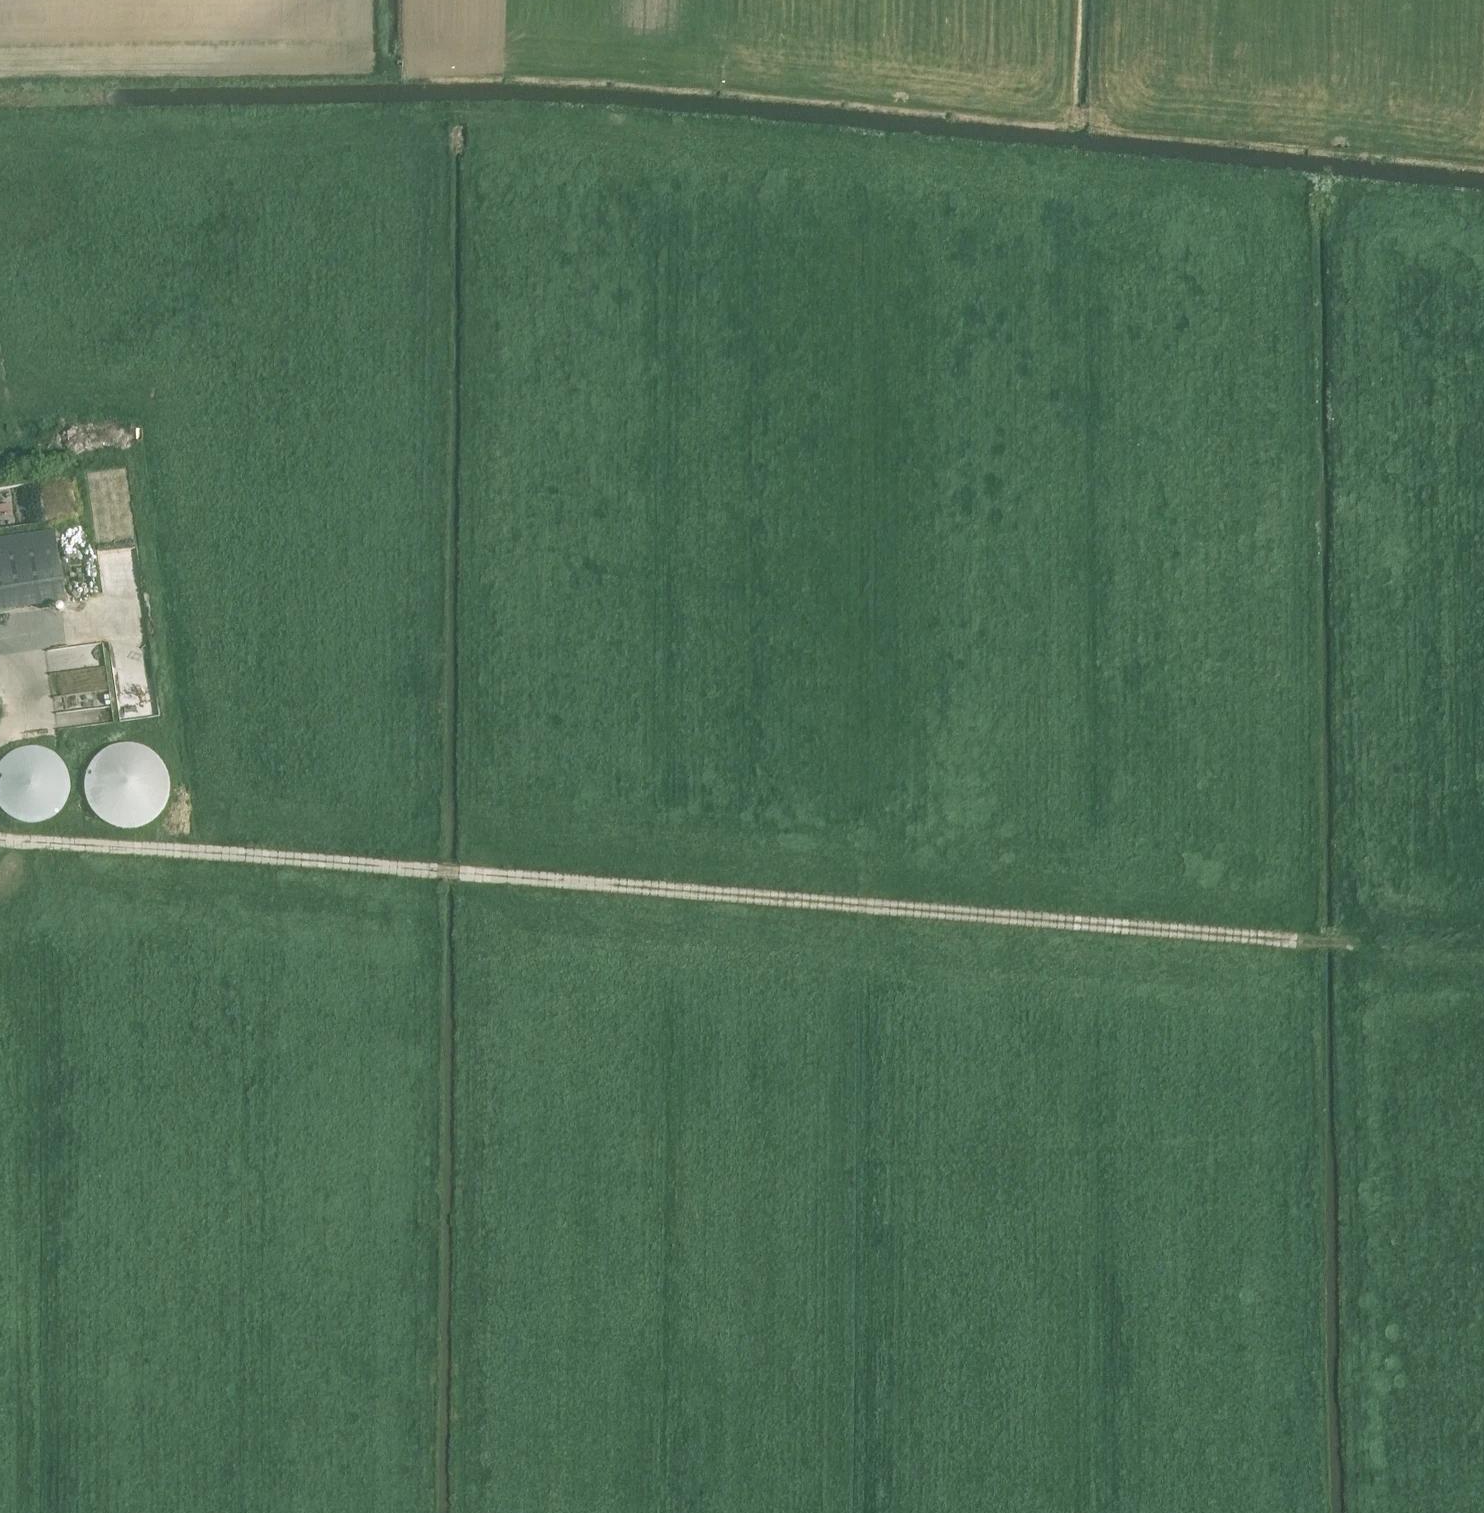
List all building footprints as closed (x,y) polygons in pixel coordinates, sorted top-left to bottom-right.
[(66,605),(58,547),(0,555),(0,615),(66,605)] [(87,688),(84,669),(103,666),(100,642),(48,650),(53,683),(70,681),(72,690),(87,688)] [(56,714),(90,711),(88,692),(54,695),(56,714)] [(105,749),(99,823),(160,828),(166,753),(105,749)] [(7,755),(9,820),(60,818),(59,753),(7,755)]
